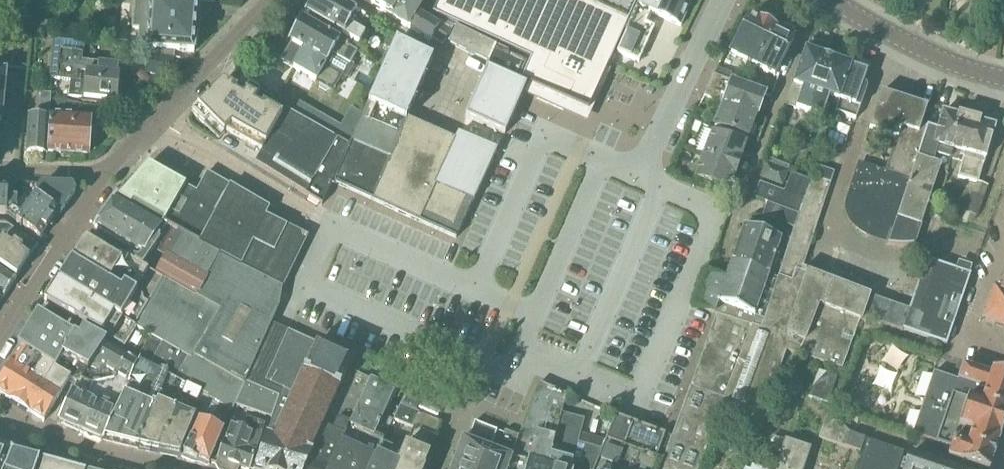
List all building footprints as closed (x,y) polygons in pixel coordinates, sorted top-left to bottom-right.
[(198,2),(178,0),(135,0),(133,28),(140,28),(139,43),(116,42),(115,45),(120,46),(119,49),(139,50),(139,48),(147,48),(195,52),(198,2)] [(339,40),(355,50),(365,33),(361,32),(368,19),(335,0),(309,0),(310,6),(311,6),(307,15),(339,33),(337,35),(341,37),(339,40)] [(419,16),(426,5),(422,2),(423,0),(362,0),(429,41),(432,37),(443,44),(450,31),(439,24),(437,27),(419,16)] [(432,14),(531,58),(521,81),(526,83),(588,111),(608,66),(609,65),(608,65),(638,0),(439,0),(432,14)] [(638,5),(681,25),(693,0),(640,0),(638,5)] [(750,16),(731,54),(756,66),(774,28),(778,20),(764,12),(760,21),(750,16)] [(281,61),(319,82),(319,88),(326,92),(330,89),(333,90),(342,74),(347,76),(354,64),(351,62),(357,51),(355,50),(339,40),(304,21),(281,61)] [(756,66),(775,76),(794,38),(793,37),(797,29),(785,24),(781,31),(774,28),(756,66)] [(456,27),(448,43),(473,56),(475,53),(490,61),(465,117),(504,134),(505,135),(517,107),(526,86),(517,82),(526,62),(519,60),(508,55),(506,54),(507,51),(499,47),(488,42),(478,37),(467,32),(457,28),(456,27)] [(86,44),(80,43),(60,40),(56,40),(52,77),(72,80),(70,96),(116,102),(120,66),(99,63),(98,73),(83,71),(86,44)] [(809,113),(829,58),(821,55),(824,46),(811,41),(807,50),(806,50),(786,105),(809,113)] [(352,146),(335,183),(393,209),(407,178),(429,129),(406,119),(432,60),(395,44),(384,68),(381,75),(379,80),(359,126),(356,133),(350,145),(352,146)] [(829,97),(839,101),(850,66),(853,56),(840,51),(837,61),(829,58),(809,113),(822,118),(829,97)] [(148,68),(151,73),(171,76),(173,59),(149,56),(148,68)] [(850,66),(839,101),(835,112),(856,119),(867,86),(862,84),(866,72),(850,66)] [(704,96),(724,104),(757,116),(758,116),(766,95),(713,74),(704,96)] [(261,152),(281,115),(262,105),(261,108),(253,104),(259,94),(248,88),(243,98),(235,94),(237,91),(222,82),(192,113),(204,125),(209,120),(224,134),(226,132),(261,152)] [(27,152),(47,153),(50,114),(51,106),(51,99),(51,93),(41,92),(39,117),(29,117),(27,152)] [(881,92),(868,129),(896,138),(908,101),(881,92)] [(293,97),(287,108),(328,133),(335,121),(293,97)] [(79,103),(51,99),(51,106),(58,106),(58,114),(50,114),(47,153),(87,155),(89,132),(98,133),(100,131),(101,120),(99,118),(90,118),(90,117),(65,115),(65,110),(78,111),(79,103)] [(920,146),(926,126),(921,124),(926,107),(908,101),(896,138),(920,146)] [(748,138),(757,116),(724,104),(716,125),(748,138)] [(321,203),(349,145),(328,133),(287,108),(286,108),(281,115),(261,152),(255,162),(321,203)] [(940,155),(949,157),(954,142),(951,141),(958,116),(957,116),(955,115),(954,112),(947,110),(945,112),(942,111),(937,129),(926,126),(920,146),(917,156),(933,161),(935,153),(940,155)] [(954,142),(949,157),(961,161),(983,167),(994,126),(991,125),(990,122),(984,120),(981,123),(979,122),(979,120),(958,114),(957,116),(958,116),(951,141),(954,142)] [(335,121),(328,133),(349,145),(350,145),(356,133),(341,125),(335,121)] [(407,178),(393,209),(456,238),(496,150),(458,134),(455,140),(429,129),(407,178)] [(713,132),(705,154),(738,166),(746,145),(713,132)] [(879,159),(888,163),(893,146),(884,144),(879,159)] [(728,190),(737,167),(704,154),(696,177),(728,190)] [(917,156),(913,167),(928,172),(933,161),(917,156)] [(119,197),(159,219),(170,200),(180,181),(150,164),(119,197)] [(760,179),(783,187),(788,172),(766,164),(760,179)] [(272,209),(209,172),(197,191),(180,181),(170,200),(159,219),(164,222),(164,223),(173,227),(180,231),(201,242),(216,250),(219,251),(243,264),(286,287),(310,236),(268,216),(272,209)] [(36,194),(61,211),(76,190),(73,184),(25,183),(23,186),(21,189),(24,191),(25,189),(35,196),(36,194)] [(791,211),(799,214),(800,214),(805,198),(759,183),(753,198),(767,202),(791,211)] [(842,183),(835,201),(872,214),(878,196),(842,183)] [(7,214),(9,185),(0,185),(0,214),(7,214)] [(60,213),(61,211),(36,194),(35,196),(25,189),(24,191),(21,189),(20,192),(22,193),(19,197),(17,197),(16,215),(20,217),(17,222),(41,238),(59,212),(60,213)] [(116,195),(94,226),(141,253),(138,258),(126,251),(124,254),(142,266),(154,248),(160,240),(158,239),(160,236),(157,234),(164,223),(164,222),(159,219),(119,197),(116,195)] [(835,201),(829,218),(866,231),(872,214),(835,201)] [(787,225),(791,211),(767,202),(762,216),(787,225)] [(794,227),(799,214),(791,211),(787,225),(794,227)] [(829,218),(823,235),(860,248),(866,231),(829,218)] [(17,276),(38,244),(8,223),(0,222),(0,264),(17,276)] [(889,226),(876,264),(894,270),(908,233),(889,226)] [(173,227),(163,246),(170,250),(180,231),(173,227)] [(743,227),(731,262),(769,275),(781,241),(743,227)] [(180,231),(170,250),(167,257),(203,277),(218,253),(219,251),(216,250),(201,242),(180,231)] [(908,233),(894,270),(911,276),(925,239),(908,233)] [(87,239),(74,259),(112,282),(122,289),(124,285),(134,291),(147,269),(142,266),(124,254),(122,253),(118,258),(87,239)] [(925,239),(911,276),(928,282),(942,245),(925,239)] [(942,245),(928,282),(946,288),(959,251),(942,245)] [(257,316),(251,327),(267,337),(273,325),(279,312),(281,307),(286,287),(243,264),(219,251),(218,253),(203,277),(260,310),(257,316)] [(959,251),(946,288),(963,294),(976,257),(959,251)] [(817,252),(811,268),(832,275),(848,281),(854,265),(817,252)] [(203,277),(167,257),(166,256),(157,272),(206,300),(205,301),(221,310),(251,327),(257,316),(260,310),(203,277)] [(134,327),(135,328),(150,335),(162,342),(186,354),(192,357),(205,336),(134,291),(124,285),(122,289),(112,282),(74,259),(73,260),(74,261),(61,280),(112,314),(113,314),(134,327)] [(695,306),(718,314),(722,303),(755,314),(769,275),(731,262),(725,279),(707,273),(695,306)] [(0,264),(0,295),(3,297),(17,276),(0,264)] [(801,264),(794,284),(825,295),(832,275),(811,268),(801,264)] [(221,310),(205,301),(147,269),(134,291),(205,336),(221,310)] [(50,298),(53,309),(101,336),(120,347),(123,349),(135,328),(134,327),(113,314),(112,314),(61,280),(50,298)] [(794,284),(787,303),(818,314),(825,295),(794,284)] [(1001,291),(1000,294),(995,292),(985,321),(1003,327),(1003,292),(1001,291)] [(875,292),(872,301),(882,305),(885,296),(875,292)] [(885,296),(882,305),(893,309),(896,300),(885,296)] [(787,303),(780,322),(811,333),(818,314),(787,303)] [(909,304),(905,313),(916,317),(919,308),(909,304)] [(919,308),(916,317),(927,321),(930,312),(919,308)] [(247,380),(267,337),(251,327),(221,310),(205,336),(192,357),(187,364),(207,377),(216,363),(246,382),(247,380)] [(861,310),(858,319),(869,322),(871,313),(861,310)] [(17,345),(20,347),(43,361),(54,367),(73,334),(37,312),(17,345)] [(871,313),(869,322),(880,325),(882,316),(871,313)] [(936,314),(933,323),(943,327),(947,318),(936,314)] [(882,316),(880,325),(891,328),(893,320),(882,316)] [(716,320),(685,407),(748,429),(778,343),(716,320)] [(893,320),(891,328),(902,332),(904,323),(893,320)] [(904,323),(902,332),(913,335),(915,326),(904,323)] [(314,452),(351,372),(352,372),(361,376),(365,366),(290,329),(289,332),(273,325),(267,337),(247,380),(246,382),(279,395),(271,419),(265,437),(255,468),(306,468),(314,452)] [(915,326),(913,335),(924,338),(926,329),(915,326)] [(73,334),(54,367),(70,378),(77,382),(81,382),(105,342),(83,329),(78,337),(73,334)] [(926,329),(924,338),(934,341),(937,332),(926,329)] [(937,332),(934,341),(945,344),(948,336),(937,332)] [(156,353),(162,342),(150,335),(144,346),(156,353)] [(106,342),(105,342),(81,382),(75,394),(72,393),(59,422),(80,432),(88,412),(83,410),(87,399),(92,385),(115,380),(117,376),(115,374),(126,353),(106,342)] [(112,439),(139,446),(168,376),(173,378),(186,354),(162,342),(156,353),(149,365),(138,360),(116,413),(112,422),(106,438),(112,439)] [(156,353),(144,346),(136,359),(137,360),(138,360),(149,365),(156,353)] [(43,361),(20,347),(0,379),(0,393),(19,405),(43,361)] [(116,413),(138,360),(137,360),(136,359),(126,353),(115,374),(117,376),(115,380),(92,385),(87,399),(83,410),(88,412),(80,432),(102,442),(104,437),(106,438),(112,422),(116,413)] [(192,357),(186,354),(173,378),(200,394),(208,399),(232,411),(234,406),(246,382),(216,363),(207,377),(187,364),(192,357)] [(54,367),(43,361),(19,405),(44,420),(70,378),(54,367)] [(950,449),(946,459),(976,468),(988,468),(1003,424),(1003,377),(991,372),(990,375),(962,365),(957,381),(933,372),(911,435),(950,449)] [(828,403),(838,376),(819,369),(809,396),(828,403)] [(370,380),(361,376),(352,372),(315,453),(314,452),(306,468),(329,468),(370,380)] [(200,394),(173,378),(168,376),(139,446),(159,450),(179,404),(180,404),(183,396),(197,402),(200,394)] [(370,380),(329,468),(370,468),(382,445),(388,430),(379,427),(392,396),(398,398),(406,382),(395,377),(390,388),(370,380)] [(246,382),(234,406),(271,419),(279,395),(246,382)] [(508,468),(555,468),(556,465),(548,463),(549,456),(560,414),(562,404),(565,404),(567,396),(538,383),(522,428),(519,437),(508,468)] [(416,410),(422,398),(408,392),(403,404),(416,410)] [(208,399),(200,394),(197,402),(205,406),(208,399)] [(197,411),(180,404),(179,404),(159,450),(181,455),(197,411)] [(421,414),(400,405),(394,420),(415,429),(421,414)] [(210,460),(223,430),(215,427),(220,417),(202,409),(182,456),(200,459),(208,463),(210,460)] [(442,422),(421,414),(415,429),(436,437),(442,422)] [(549,456),(571,462),(578,435),(582,420),(560,414),(549,456)] [(672,438),(613,416),(603,442),(592,468),(660,468),(672,438)] [(223,430),(210,460),(216,463),(215,463),(218,468),(238,468),(239,466),(248,468),(249,468),(261,435),(264,424),(247,418),(243,429),(230,424),(227,432),(223,430)] [(819,438),(847,447),(851,434),(849,434),(839,424),(825,420),(819,438)] [(519,437),(505,432),(498,449),(492,446),(497,431),(475,422),(467,442),(463,440),(452,468),(508,468),(519,437)] [(851,434),(847,447),(860,452),(864,438),(851,434)] [(586,437),(578,435),(571,462),(579,464),(578,468),(592,468),(603,442),(586,437)] [(810,450),(772,437),(767,452),(774,455),(771,463),(777,464),(775,468),(804,468),(810,450)] [(409,440),(403,454),(404,455),(398,468),(423,468),(431,450),(409,440)] [(904,452),(867,440),(857,468),(898,468),(904,452)] [(403,454),(382,445),(370,468),(398,468),(404,455),(403,454)] [(11,452),(0,449),(0,468),(4,468),(11,452)] [(39,459),(11,452),(4,468),(36,468),(39,459)] [(910,454),(905,468),(955,468),(910,454)] [(549,456),(548,463),(556,465),(555,468),(569,468),(571,462),(549,456)] [(43,460),(41,468),(76,468),(43,460)]
